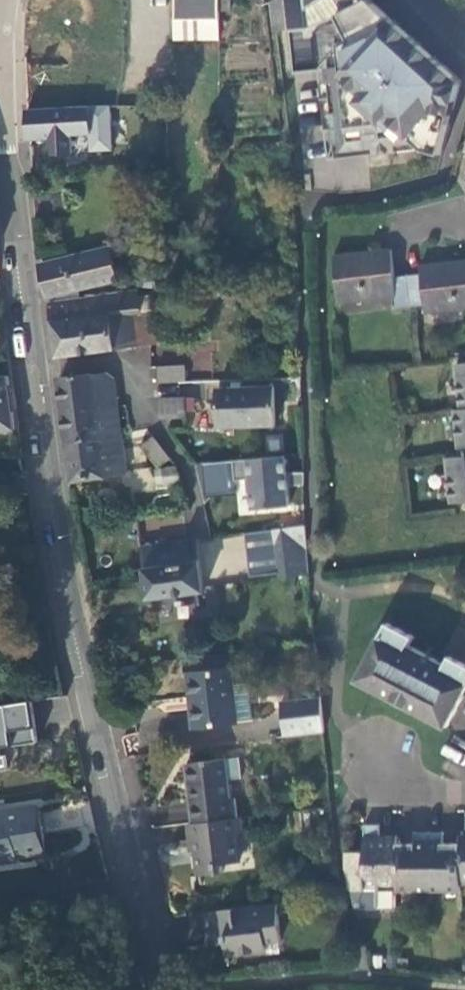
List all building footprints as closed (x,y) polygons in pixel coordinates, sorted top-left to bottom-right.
[(220,4),(220,15),(230,14),(230,0),(220,0),(220,4)] [(276,3),(278,30),(293,28),(309,26),(360,0),(280,0),(276,3)] [(310,30),(309,26),(293,28),(297,72),(320,69),(322,69),(366,21),(359,7),(373,0),(366,0),(310,30)] [(365,156),(358,76),(353,76),(352,68),(383,35),(397,20),(376,0),(373,0),(359,7),(366,21),(322,69),(320,69),(328,160),(365,156)] [(176,18),(220,18),(220,15),(220,4),(176,5),(176,18)] [(421,150),(442,157),(456,105),(460,94),(444,79),(452,72),(443,63),(397,20),(383,35),(352,68),(353,76),(358,76),(365,156),(421,150)] [(452,72),(444,79),(460,94),(464,87),(464,84),(452,72)] [(112,124),(112,107),(73,108),(73,125),(112,124)] [(73,125),(73,108),(29,109),(29,123),(30,139),(51,138),(52,153),(73,153),(73,125)] [(36,204),(71,202),(69,187),(35,188),(36,204)] [(72,219),(71,202),(36,204),(38,220),(72,219)] [(114,249),(44,264),(47,277),(52,298),(121,283),(114,249)] [(421,265),(422,273),(395,277),(391,250),(334,258),(340,303),(397,297),(399,310),(427,306),(428,314),(464,309),(464,260),(421,265)] [(143,291),(111,295),(112,301),(124,300),(126,311),(146,309),(143,291)] [(111,295),(53,303),(55,328),(59,357),(150,345),(158,343),(152,308),(146,309),(126,311),(124,300),(112,301),(111,295)] [(156,379),(183,377),(182,363),(155,365),(156,379)] [(458,384),(464,383),(464,363),(456,364),(458,384)] [(118,403),(115,379),(108,373),(93,375),(92,374),(62,378),(64,394),(67,410),(118,403)] [(0,377),(0,394),(11,393),(9,376),(0,377)] [(275,423),(274,386),(239,387),(217,388),(218,406),(218,413),(218,425),(275,423)] [(11,393),(0,394),(0,415),(14,413),(12,402),(11,393)] [(162,418),(186,417),(186,405),(186,398),(186,397),(160,397),(162,418)] [(218,406),(186,398),(186,405),(218,413),(218,406)] [(122,435),(118,403),(67,410),(69,426),(71,437),(72,443),(122,435)] [(464,456),(464,408),(461,409),(454,410),(460,457),(464,456)] [(2,433),(16,431),(14,413),(0,415),(0,431),(2,433)] [(77,482),(128,474),(122,435),(72,443),(77,482)] [(158,466),(171,458),(155,435),(143,444),(158,466)] [(285,456),(234,460),(236,481),(250,479),(253,510),(289,507),(285,456)] [(460,457),(448,458),(453,502),(464,501),(464,456),(460,457)] [(167,476),(180,474),(179,467),(177,467),(166,468),(167,476)] [(282,513),(284,530),(306,527),(304,510),(282,513)] [(294,563),(310,561),(307,527),(306,527),(284,530),(273,531),(275,547),(292,545),(294,561),(294,563)] [(144,547),(147,577),(150,599),(184,596),(206,593),(200,540),(170,544),(144,547)] [(277,563),(294,561),(292,545),(275,547),(277,563)] [(429,667),(433,658),(425,647),(409,646),(413,637),(387,625),(373,650),(358,681),(384,694),(385,692),(421,711),(421,713),(447,726),(463,697),(436,683),(441,673),(429,667)] [(450,656),(446,665),(433,658),(429,667),(441,673),(436,683),(463,697),(464,692),(464,664),(450,656)] [(193,727),(247,721),(243,683),(230,685),(228,668),(187,673),(190,700),(193,727)] [(282,701),(285,736),(323,731),(325,732),(322,697),(282,701)] [(32,704),(0,708),(0,751),(37,746),(32,704)] [(191,790),(195,823),(239,818),(237,796),(232,797),(228,759),(188,763),(191,790)] [(43,809),(0,814),(0,864),(7,863),(6,860),(49,854),(43,809)] [(245,829),(243,817),(239,818),(195,823),(191,824),(192,837),(197,837),(198,849),(201,874),(226,871),(225,863),(242,861),(240,837),(245,829)] [(378,826),(363,826),(363,852),(345,852),(345,867),(351,891),(364,890),(364,892),(378,892),(378,886),(397,886),(396,844),(396,835),(382,828),(378,835),(378,826)] [(412,845),(396,844),(397,886),(397,893),(428,893),(428,832),(420,826),(412,833),(412,845)] [(428,893),(460,893),(460,888),(460,844),(443,844),(442,832),(438,826),(428,832),(428,893)] [(278,904),(205,913),(208,930),(209,945),(228,943),(230,955),(269,950),(267,942),(281,940),(278,904)]
